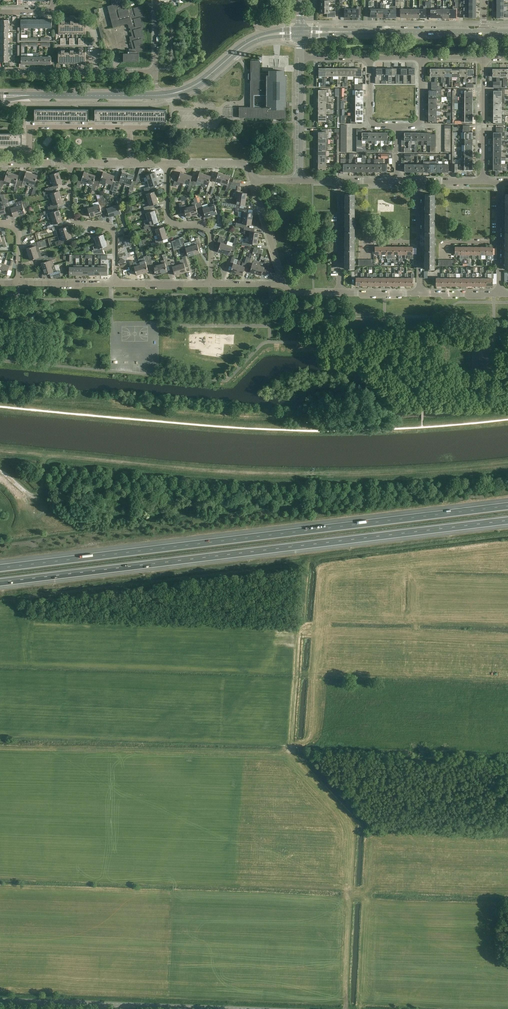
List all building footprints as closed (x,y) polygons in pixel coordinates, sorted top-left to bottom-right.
[(121,60),(136,59),(139,59),(139,51),(145,49),(144,45),(142,39),(145,38),(144,34),(142,28),(145,27),(144,23),(142,17),(145,17),(144,12),(144,13),(142,7),(142,5),(129,9),(128,7),(123,8),(121,0),(111,0),(112,4),(107,5),(113,27),(120,26),(119,20),(130,17),(132,25),(129,26),(130,26),(132,36),(130,37),(133,49),(131,49),(131,51),(129,51),(128,51),(128,52),(129,52),(125,53),(125,51),(124,51),(124,59),(121,59),(121,60)] [(456,9),(456,8),(458,8),(458,0),(455,0),(455,2),(456,2),(456,6),(453,6),(453,9),(449,9),(449,18),(456,18),(456,9)] [(329,11),(329,7),(320,7),(320,13),(328,13),(328,17),(335,17),(336,12),(329,11)] [(351,17),(352,9),(346,9),(346,7),(342,7),(342,15),(345,15),(345,17),(351,17)] [(357,9),(352,9),(351,17),(358,17),(358,15),(361,15),(361,7),(357,7),(357,9)] [(104,38),(98,12),(95,12),(102,39),(104,38)] [(80,20),(80,22),(74,22),(74,20),(71,20),(71,23),(65,23),(65,20),(62,20),(62,22),(59,22),(58,34),(59,34),(59,33),(85,33),(85,34),(86,34),(86,22),(85,23),(83,23),(83,20),(80,20)] [(84,48),(79,48),(79,50),(80,50),(80,53),(74,53),(74,50),(75,50),(75,48),(70,48),(70,50),(71,50),(71,52),(65,52),(65,50),(66,50),(66,48),(61,48),(61,50),(62,50),(62,53),(59,53),(59,52),(59,64),(59,63),(85,63),(85,64),(86,64),(86,52),(83,52),(83,50),(84,50),(84,48)] [(280,118),(287,117),(287,118),(286,110),(286,103),(286,102),(287,102),(287,101),(286,101),(286,97),(287,97),(286,97),(286,93),(287,93),(286,93),(286,89),(287,89),(287,88),(286,88),(286,85),(287,85),(287,84),(286,84),(286,80),(287,80),(286,80),(286,76),(284,76),(284,71),(283,71),(280,71),(279,72),(275,72),(274,71),(271,71),(270,71),(270,73),(261,73),(260,60),(251,60),(251,61),(252,61),(252,72),(251,72),(251,74),(249,74),(249,79),(251,79),(251,81),(252,81),(251,107),(239,107),(239,118),(240,118),(240,117),(245,117),(245,118),(246,118),(246,117),(263,117),(263,118),(264,118),(264,116),(266,116),(266,118),(267,118),(267,117),(274,118),(274,119),(274,118),(279,118),(279,119),(280,119),(280,118)] [(375,77),(375,84),(380,84),(380,74),(384,74),(384,68),(376,68),(376,77),(375,77)] [(493,91),(493,97),(504,97),(504,89),(498,89),(498,91),(493,91)] [(35,109),(35,121),(36,121),(53,121),(53,109),(36,109),(35,109)] [(53,121),(61,121),(71,121),(71,110),(53,109),(53,121)] [(88,121),(89,121),(89,109),(88,109),(88,110),(71,110),(71,121),(88,121)] [(96,121),(103,121),(113,121),(113,110),(96,109),(95,109),(95,121),(96,121)] [(148,121),(159,121),(166,121),(166,109),(166,110),(149,110),(148,121)] [(113,121),(121,121),(131,121),(131,110),(113,110),(113,121)] [(131,121),(139,121),(148,121),(149,110),(131,110),(131,121)] [(363,122),(363,115),(356,115),(356,116),(354,116),(353,119),(350,119),(350,124),(356,124),(356,122),(363,122)] [(464,132),(464,139),(472,139),(472,132),(469,132),(469,125),(463,125),(463,132),(464,132)] [(493,133),(493,139),(501,139),(501,138),(505,138),(505,133),(503,133),(503,128),(496,128),(496,133),(493,133)] [(318,132),(318,138),(328,138),(328,129),(322,129),(322,132),(318,132)] [(4,145),(12,145),(22,145),(22,133),(22,134),(5,133),(4,145)] [(343,172),(349,172),(350,164),(349,164),(346,164),(346,159),(341,159),(341,168),(343,168),(343,172)] [(51,176),(52,180),(61,178),(59,172),(53,174),(52,171),(54,170),(44,173),(45,176),(47,176),(48,177),(51,176)] [(13,173),(7,171),(6,177),(3,177),(3,175),(1,182),(0,185),(0,189),(1,189),(2,186),(3,186),(4,183),(6,184),(7,181),(10,182),(13,173)] [(22,175),(20,182),(19,185),(22,186),(23,184),(28,185),(29,182),(32,173),(26,171),(24,178),(22,177),(22,176),(22,175)] [(147,177),(148,181),(157,178),(155,172),(149,174),(148,171),(149,171),(140,174),(141,177),(143,176),(144,178),(147,177)] [(87,182),(90,174),(84,172),(82,178),(80,177),(80,176),(77,185),(80,186),(81,183),(83,184),(83,183),(87,184),(87,182)] [(106,183),(109,174),(103,172),(101,178),(99,177),(99,176),(97,182),(96,186),(99,187),(100,183),(106,185),(106,183)] [(125,183),(128,174),(122,172),(120,178),(118,177),(118,176),(116,182),(115,186),(118,187),(120,181),(125,183)] [(181,182),(184,183),(186,174),(181,172),(179,178),(176,177),(176,176),(173,186),(176,187),(177,184),(180,185),(181,182)] [(195,176),(193,183),(192,186),(195,187),(196,184),(202,186),(203,183),(205,174),(200,172),(198,178),(195,177),(195,176)] [(222,183),(225,174),(219,172),(217,178),(214,178),(215,176),(214,176),(212,183),(211,186),(214,187),(215,184),(217,185),(218,182),(222,183)] [(19,175),(13,173),(10,182),(9,185),(15,187),(14,190),(15,190),(14,194),(16,194),(17,190),(17,191),(19,185),(20,182),(17,181),(19,175)] [(35,195),(37,191),(40,181),(39,181),(39,182),(36,181),(38,175),(32,173),(29,182),(28,185),(28,186),(34,188),(32,195),(35,195)] [(211,176),(211,174),(207,173),(207,175),(205,174),(203,183),(205,184),(204,187),(207,188),(206,191),(210,192),(211,186),(212,183),(209,182),(211,176)] [(96,175),(90,174),(87,182),(93,184),(90,193),(93,194),(96,186),(97,182),(94,181),(96,175)] [(116,182),(113,182),(115,176),(109,174),(106,183),(112,184),(110,190),(113,191),(115,186),(116,182)] [(128,174),(125,183),(131,184),(129,190),(133,191),(136,181),(135,181),(135,182),(132,182),(134,176),(128,174)] [(192,176),(186,174),(184,183),(189,185),(187,190),(191,191),(192,186),(193,183),(190,182),(192,176)] [(231,183),(228,182),(230,176),(225,174),(222,183),(227,185),(225,191),(228,192),(231,185),(231,183)] [(63,183),(61,178),(52,180),(54,186),(48,188),(49,191),(52,190),(59,188),(58,188),(57,185),(63,183)] [(159,184),(157,178),(148,181),(150,186),(144,188),(145,191),(148,190),(155,188),(153,188),(153,186),(159,184)] [(247,193),(241,192),(241,186),(240,186),(241,180),(233,179),(233,182),(232,182),(231,183),(231,185),(237,186),(236,198),(237,198),(246,199),(247,193)] [(53,193),(52,190),(49,191),(43,192),(44,196),(47,195),(48,197),(51,197),(52,199),(61,197),(59,191),(53,193)] [(149,193),(148,190),(145,191),(139,193),(140,196),(146,194),(148,200),(157,197),(155,191),(149,193)] [(345,194),(345,203),(355,203),(355,194),(345,194)] [(425,204),(435,204),(435,194),(425,194),(425,204)] [(16,203),(17,206),(20,215),(20,216),(25,214),(25,213),(24,207),(26,206),(27,207),(24,197),(21,198),(22,201),(16,203)] [(63,203),(61,197),(52,199),(53,202),(50,203),(51,206),(48,207),(49,210),(52,209),(59,207),(57,207),(57,204),(63,203)] [(159,203),(157,197),(148,200),(150,205),(144,207),(145,210),(148,209),(148,210),(155,208),(155,207),(153,208),(152,205),(159,203)] [(206,217),(212,216),(209,207),(208,203),(202,205),(201,202),(200,202),(199,197),(197,198),(199,207),(201,214),(202,213),(201,212),(204,211),(206,217)] [(94,206),(96,215),(103,213),(101,207),(103,206),(102,203),(101,198),(98,199),(99,204),(94,206)] [(113,206),(116,215),(121,213),(120,207),(122,206),(123,208),(123,207),(120,198),(117,199),(117,201),(116,202),(117,205),(113,206)] [(190,206),(192,215),(198,214),(196,208),(199,207),(197,198),(193,199),(194,202),(192,202),(192,203),(192,204),(189,205),(190,206)] [(209,207),(212,216),(217,214),(216,208),(218,207),(219,208),(216,198),(213,199),(214,205),(209,207)] [(245,206),(246,199),(237,198),(236,204),(230,203),(230,207),(238,208),(239,208),(239,205),(245,206)] [(20,216),(20,215),(17,206),(14,207),(13,203),(10,204),(10,202),(9,202),(8,200),(7,199),(6,199),(5,199),(7,206),(9,213),(10,213),(9,211),(12,211),(14,217),(14,216),(15,217),(20,216)] [(96,215),(94,206),(88,208),(86,202),(83,203),(86,213),(87,213),(86,212),(89,211),(91,217),(96,215)] [(105,212),(108,211),(110,217),(110,218),(114,217),(114,216),(116,215),(113,206),(110,207),(109,205),(108,204),(107,204),(106,202),(102,203),(103,206),(105,213),(106,213),(105,212)] [(187,217),(192,215),(190,206),(187,207),(186,205),(185,205),(183,205),(182,202),(179,203),(182,213),(183,213),(182,212),(185,211),(187,217)] [(355,213),(355,203),(345,203),(345,213),(355,213)] [(435,204),(425,204),(425,213),(435,213),(435,204)] [(243,218),(252,219),(253,213),(247,212),(247,209),(249,209),(239,208),(238,208),(238,211),(240,211),(239,212),(238,216),(239,217),(243,217),(243,218)] [(52,218),(61,216),(59,210),(53,212),(52,209),(49,210),(43,211),(44,215),(47,214),(49,219),(52,218)] [(149,212),(148,210),(148,209),(145,210),(140,212),(141,215),(143,214),(145,220),(148,219),(157,216),(155,210),(149,212)] [(354,222),(355,213),(345,213),(345,222),(354,222)] [(435,213),(425,213),(425,222),(434,222),(435,213)] [(63,222),(61,216),(52,218),(54,224),(48,226),(49,229),(53,228),(58,226),(57,226),(57,224),(63,222)] [(159,222),(157,216),(148,219),(149,221),(144,223),(145,226),(144,226),(145,230),(149,229),(149,228),(153,227),(153,224),(159,222)] [(243,218),(242,224),(236,223),(236,226),(244,227),(245,227),(245,224),(252,225),(252,219),(243,218)] [(354,231),(354,222),(345,222),(345,231),(354,231)] [(434,222),(425,222),(425,232),(434,232),(434,222)] [(63,225),(57,226),(58,226),(53,228),(53,231),(56,230),(57,233),(60,232),(61,235),(70,232),(68,226),(62,228),(61,225),(63,225)] [(158,225),(153,227),(149,228),(149,229),(150,231),(152,231),(153,232),(156,231),(157,235),(166,233),(164,227),(158,228),(157,226),(159,226),(158,225)] [(249,237),(258,238),(259,232),(253,231),(253,229),(255,229),(255,228),(245,227),(244,227),(244,232),(245,234),(248,234),(248,233),(250,234),(249,237)] [(354,241),(354,231),(345,231),(345,241),(354,241)] [(70,232),(61,235),(58,236),(60,241),(57,242),(58,245),(68,242),(67,242),(66,240),(72,238),(70,232)] [(434,232),(425,232),(425,241),(434,241),(434,232)] [(96,243),(105,240),(104,234),(98,236),(97,233),(98,233),(88,236),(89,239),(95,237),(96,243)] [(168,238),(166,233),(157,235),(158,238),(155,239),(156,242),(153,243),(154,246),(164,243),(164,242),(163,243),(162,240),(168,238)] [(217,244),(220,245),(218,251),(224,253),(227,244),(223,243),(224,240),(222,239),(223,237),(220,236),(217,246),(217,244)] [(192,246),(194,254),(200,253),(199,247),(201,246),(202,247),(199,237),(196,238),(196,241),(194,241),(194,245),(192,246)] [(251,246),(251,244),(257,244),(258,238),(249,237),(248,243),(242,242),(242,246),(252,247),(251,246)] [(185,256),(184,251),(187,250),(189,256),(194,254),(192,246),(190,241),(185,243),(183,238),(180,239),(185,256)] [(107,246),(105,240),(96,243),(97,245),(93,246),(94,250),(92,250),(93,253),(103,250),(102,250),(101,248),(107,246)] [(234,240),(232,246),(227,244),(224,253),(230,255),(232,249),(234,250),(234,251),(237,241),(234,240)] [(27,248),(28,254),(40,251),(38,245),(41,244),(40,241),(31,244),(32,244),(33,247),(27,248)] [(354,250),(354,241),(345,241),(345,250),(354,250)] [(434,241),(425,241),(425,250),(434,250),(434,241)] [(493,247),(486,247),(486,255),(488,255),(491,255),(491,259),(496,259),(496,254),(493,254),(493,247)] [(354,259),(354,250),(345,250),(345,259),(354,259)] [(425,260),(434,260),(434,250),(425,250),(425,260)] [(40,251),(28,254),(30,260),(36,258),(37,261),(36,261),(36,262),(46,258),(49,258),(49,257),(48,254),(45,255),(42,256),(40,251)] [(159,264),(162,273),(168,271),(166,265),(169,265),(168,261),(166,254),(162,255),(164,259),(161,260),(162,264),(159,264)] [(46,258),(47,261),(41,263),(43,269),(52,266),(55,265),(53,259),(56,259),(55,255),(49,257),(49,258),(46,258)] [(140,264),(143,273),(149,271),(147,265),(150,265),(147,257),(148,257),(147,256),(144,257),(145,259),(142,260),(143,263),(140,264)] [(150,265),(152,271),(152,270),(154,269),(156,275),(162,273),(159,264),(154,266),(151,256),(148,257),(147,257),(150,265)] [(180,260),(181,264),(178,264),(181,273),(187,271),(185,265),(188,265),(188,266),(189,266),(185,256),(182,257),(183,259),(180,260)] [(239,265),(234,263),(235,257),(232,256),(229,266),(230,265),(233,266),(231,272),(237,274),(239,265)] [(243,262),(242,265),(239,265),(237,274),(243,275),(244,269),(247,270),(247,271),(249,265),(251,258),(247,256),(245,263),(243,262)] [(249,265),(252,266),(250,272),(256,274),(259,265),(256,264),(256,262),(253,261),(255,257),(251,256),(251,258),(249,265)] [(354,269),(354,259),(345,259),(345,269),(354,269)] [(10,265),(4,264),(2,273),(8,275),(9,269),(12,269),(12,271),(13,266),(16,267),(16,263),(14,263),(15,261),(12,260),(10,265)] [(143,273),(140,264),(139,261),(133,263),(133,260),(130,261),(133,271),(132,270),(135,269),(137,275),(143,273)] [(181,273),(178,264),(173,266),(171,260),(168,261),(169,265),(171,271),(171,270),(173,269),(175,275),(181,273)] [(434,260),(425,260),(425,269),(434,269),(434,260)] [(259,265),(256,274),(262,276),(264,270),(266,270),(266,272),(269,262),(266,261),(265,264),(263,264),(262,266),(259,265)] [(55,265),(52,266),(43,269),(45,275),(51,273),(52,275),(50,276),(60,273),(59,270),(56,271),(55,265)] [(196,272),(191,273),(191,270),(188,270),(189,281),(196,280),(196,272)] [(493,278),(494,278),(496,278),(497,274),(491,274),(491,278),(488,278),(486,278),(486,286),(493,286),(493,278)]
